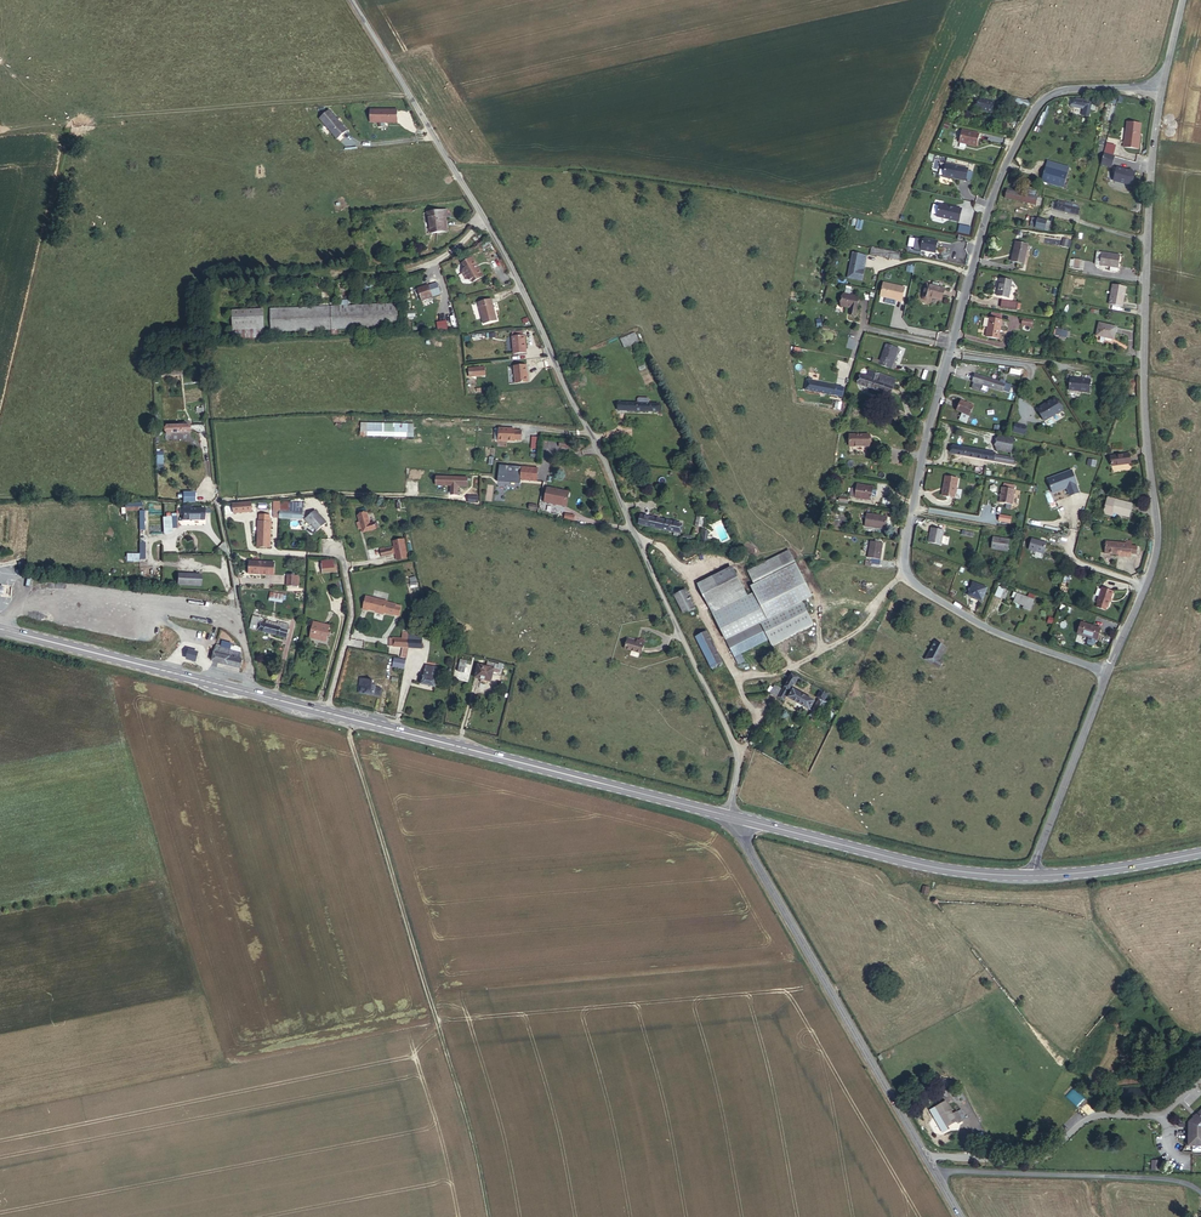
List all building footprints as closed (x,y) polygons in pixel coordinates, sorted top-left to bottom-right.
[(977,97),(976,107),(993,109),(995,99),(977,97)] [(1012,98),(1012,104),(1029,106),(1030,100),(1012,98)] [(1084,101),(1074,98),(1071,104),(1082,108),(1084,101)] [(396,108),(369,109),(370,123),(397,122),(396,108)] [(329,110),(319,118),(338,138),(347,129),(329,110)] [(1143,125),(1129,121),(1122,145),(1137,149),(1138,144),(1143,125)] [(961,128),(958,142),(977,145),(979,133),(961,128)] [(1112,169),(1118,146),(1107,143),(1101,166),(1112,169)] [(1064,189),(1071,168),(1047,161),(1041,183),(1064,189)] [(946,163),(943,177),(950,178),(950,177),(966,180),(969,168),(946,163)] [(1119,171),(1115,182),(1131,188),(1135,176),(1119,171)] [(1036,196),(1008,191),(1006,199),(1034,205),(1036,196)] [(1062,205),(1056,203),(1054,210),(1076,216),(1079,205),(1063,201),(1062,205)] [(951,207),(945,205),(942,217),(965,222),(968,211),(959,209),(959,208),(954,206),(954,207),(951,207)] [(434,211),(444,209),(444,207),(428,209),(431,230),(447,229),(445,217),(435,218),(434,211)] [(445,217),(444,209),(434,211),(435,218),(445,217)] [(1050,223),(1031,218),(1029,225),(1048,229),(1050,223)] [(970,236),(971,227),(960,226),(958,234),(970,236)] [(933,251),(935,250),(937,240),(922,237),(920,249),(933,251)] [(1019,239),(1014,259),(1026,262),(1031,243),(1019,239)] [(898,252),(871,246),(870,251),(897,257),(898,252)] [(861,266),(864,253),(855,251),(850,275),(864,278),(866,268),(861,266)] [(486,272),(475,252),(465,258),(468,263),(463,266),(469,277),(473,274),(475,277),(486,272)] [(1122,258),(1104,255),(1102,268),(1120,271),(1122,258)] [(1083,263),(1074,262),(1073,270),(1082,272),(1083,263)] [(1000,276),(995,295),(1008,297),(1012,279),(1000,276)] [(431,280),(420,284),(424,295),(435,291),(431,280)] [(904,303),(907,287),(883,283),(880,299),(904,303)] [(929,297),(941,300),(944,289),(925,284),(920,301),(927,303),(929,297)] [(1126,290),(1113,287),(1109,305),(1122,308),(1126,290)] [(861,296),(844,293),(842,306),(852,307),(850,315),(857,316),(861,296)] [(494,294),(480,298),(485,319),(499,316),(494,294)] [(999,306),(1015,310),(1016,302),(1007,301),(1001,299),(999,306)] [(338,329),(397,327),(396,303),(371,304),(338,305),(338,329)] [(338,329),(338,305),(272,307),(273,331),(334,329),(338,329)] [(233,308),(233,343),(264,341),(262,307),(233,308)] [(1001,314),(989,311),(988,317),(999,320),(1001,314)] [(983,334),(995,337),(999,320),(988,317),(983,334)] [(1115,339),(1119,324),(1101,320),(1097,334),(1115,339)] [(1055,340),(1066,341),(1068,331),(1057,329),(1055,340)] [(636,333),(621,338),(625,349),(640,343),(636,333)] [(526,334),(513,335),(514,353),(527,352),(526,334)] [(774,346),(767,345),(765,356),(773,357),(774,346)] [(882,366),(896,370),(898,363),(895,362),(899,348),(887,345),(882,366)] [(485,362),(469,363),(470,371),(485,370),(485,362)] [(527,364),(514,365),(516,382),(528,381),(527,364)] [(862,377),(860,385),(889,395),(892,387),(888,385),(890,380),(885,379),(883,383),(876,381),(878,377),(870,374),(869,379),(862,377)] [(1002,383),(978,376),(976,382),(1001,390),(1002,383)] [(1075,379),(1071,378),(1069,393),(1089,395),(1091,382),(1075,380),(1075,379)] [(826,393),(827,386),(815,383),(814,390),(826,393)] [(840,389),(827,386),(826,393),(838,397),(840,389)] [(660,403),(622,400),(621,407),(660,411),(660,403)] [(1056,401),(1038,413),(1045,424),(1063,413),(1056,401)] [(974,409),(962,404),(957,413),(969,418),(974,409)] [(202,415),(172,419),(173,427),(204,423),(202,415)] [(361,422),(360,436),(414,438),(415,424),(361,422)] [(1026,437),(1029,427),(1015,423),(1013,433),(1026,437)] [(518,427),(518,426),(503,425),(502,438),(518,438),(518,436),(518,427)] [(874,437),(855,435),(854,446),(873,449),(874,437)] [(531,437),(531,450),(539,450),(539,437),(531,437)] [(575,438),(560,437),(559,444),(574,446),(575,438)] [(1001,438),(999,445),(1014,448),(1015,441),(1001,438)] [(1014,448),(999,445),(997,451),(1012,454),(1014,448)] [(986,462),(987,455),(955,448),(953,456),(986,462)] [(1132,463),(1131,454),(1111,456),(1112,465),(1132,463)] [(1016,461),(993,457),(992,463),(1014,468),(1016,461)] [(1087,466),(1095,468),(1097,461),(1088,459),(1087,466)] [(522,467),(521,481),(538,482),(539,468),(522,467)] [(1073,471),(1048,479),(1051,489),(1062,486),(1067,488),(1070,496),(1079,493),(1076,485),(1077,485),(1073,471)] [(958,478),(946,476),(942,495),(955,497),(958,478)] [(851,495),(870,498),(873,486),(857,483),(856,488),(851,487),(850,495),(851,495)] [(1014,491),(1002,488),(999,504),(1011,506),(1014,491)] [(556,495),(549,494),(548,500),(570,504),(572,492),(565,491),(565,494),(557,493),(556,495)] [(256,496),(239,497),(239,506),(257,505),(256,496)] [(1112,515),(1116,502),(1110,500),(1105,516),(1111,518),(1112,515)] [(1134,507),(1116,502),(1112,515),(1131,520),(1134,507)] [(126,511),(142,511),(142,503),(125,503),(126,511)] [(305,506),(285,504),(284,511),(304,513),(305,506)] [(322,505),(312,512),(322,526),(332,519),(322,505)] [(374,509),(365,512),(369,528),(383,526),(381,519),(376,520),(374,509)] [(649,524),(650,515),(641,513),(639,523),(649,524)] [(886,517),(865,513),(863,525),(884,529),(886,517)] [(274,515),(262,514),(260,540),(272,541),(274,515)] [(682,521),(650,515),(649,524),(681,530),(682,521)] [(1000,515),(999,523),(1011,524),(1012,517),(1000,515)] [(177,529),(177,517),(163,517),(163,534),(173,534),(172,529),(177,529)] [(944,529),(932,526),(929,539),(940,542),(944,529)] [(398,543),(386,544),(387,552),(399,550),(400,555),(410,554),(407,535),(397,536),(398,543)] [(1008,541),(993,538),(990,549),(1006,552),(1008,541)] [(1047,544),(1032,540),(1029,551),(1043,555),(1047,544)] [(868,557),(867,562),(877,563),(880,543),(868,541),(864,557),(868,557)] [(1126,543),(1106,542),(1106,554),(1125,555),(1125,557),(1132,557),(1132,553),(1132,545),(1133,541),(1126,541),(1126,543)] [(751,567),(756,579),(795,561),(790,550),(751,567)] [(277,556),(252,554),(250,567),(276,570),(277,556)] [(341,556),(328,558),(329,566),(342,565),(341,556)] [(942,561),(933,557),(931,562),(940,566),(942,561)] [(796,562),(752,582),(754,587),(768,619),(813,599),(796,562)] [(712,604),(739,593),(746,590),(736,567),(701,581),(712,604)] [(300,569),(290,568),(289,579),(299,580),(300,569)] [(207,569),(185,569),(184,579),(207,580),(207,569)] [(973,581),(968,595),(983,600),(988,587),(973,581)] [(288,586),(279,584),(274,584),(273,590),(287,593),(288,586)] [(754,587),(746,590),(739,593),(712,604),(726,637),(764,621),(768,619),(754,587)] [(999,587),(995,596),(999,599),(1004,589),(999,587)] [(1114,591),(1102,587),(1098,601),(1109,605),(1114,591)] [(697,606),(689,589),(680,593),(687,610),(697,606)] [(1004,589),(999,599),(1003,600),(1008,590),(1004,589)] [(1033,600),(1013,591),(1011,596),(1015,597),(1013,601),(1023,605),(1022,607),(1029,610),(1033,600)] [(282,603),(284,594),(269,592),(268,601),(282,603)] [(394,598),(372,592),(369,606),(391,611),(391,610),(395,611),(398,600),(394,599),(394,598)] [(813,599),(768,619),(764,621),(771,637),(772,640),(794,631),(822,619),(813,599)] [(412,604),(413,614),(424,613),(422,603),(412,604)] [(1070,610),(1060,606),(1058,610),(1068,614),(1070,610)] [(259,611),(256,623),(263,625),(265,618),(266,613),(259,611)] [(334,620),(320,616),(316,631),(330,635),(334,620)] [(263,625),(287,632),(291,620),(284,618),(282,622),(269,619),(265,618),(263,625)] [(764,621),(726,637),(737,662),(745,658),(742,649),(771,637),(764,621)] [(1098,627),(1079,622),(1076,633),(1086,636),(1085,640),(1091,642),(1093,638),(1094,639),(1098,627)] [(724,665),(706,627),(695,631),(713,670),(724,665)] [(640,640),(629,636),(626,645),(643,650),(646,639),(641,637),(640,640)] [(219,638),(216,645),(234,650),(235,646),(241,647),(240,652),(243,653),(244,645),(219,638)] [(947,647),(937,642),(935,641),(925,660),(939,668),(943,661),(940,660),(947,647)] [(234,650),(216,645),(214,653),(233,658),(236,651),(234,650)] [(189,651),(187,662),(197,664),(199,653),(189,651)] [(236,651),(233,658),(241,661),(243,653),(240,652),(236,651)] [(394,661),(407,663),(408,655),(402,654),(395,652),(394,661)] [(489,677),(492,665),(476,661),(473,673),(489,677)] [(431,670),(438,672),(440,664),(433,662),(431,670)] [(436,681),(438,672),(431,670),(423,669),(421,678),(436,681)] [(363,672),(362,678),(365,678),(368,678),(368,681),(373,681),(374,677),(375,674),(363,672)] [(778,698),(781,700),(791,684),(793,684),(797,675),(792,672),(783,689),(778,698)] [(365,678),(363,688),(380,692),(382,679),(374,677),(373,681),(368,681),(368,678),(365,678)] [(770,694),(778,698),(783,689),(775,685),(770,694)] [(818,700),(810,714),(817,717),(825,703),(822,701),(827,692),(821,688),(816,698),(818,700)] [(813,701),(792,689),(787,698),(808,709),(813,701)] [(737,697),(727,693),(724,700),(734,705),(737,697)] [(1193,1112),(1188,1117),(1186,1143),(1190,1143),(1190,1148),(1199,1148),(1200,1143),(1200,1105),(1193,1112)] [(965,1126),(959,1116),(955,1119),(946,1106),(936,1112),(942,1122),(939,1125),(945,1135),(958,1126),(960,1129),(965,1126)] [(968,1124),(963,1115),(959,1116),(965,1126),(968,1124)] [(1151,1159),(1150,1169),(1160,1170),(1160,1159),(1151,1159)] [(1126,1171),(1135,1171),(1135,1162),(1127,1161),(1126,1171)]
